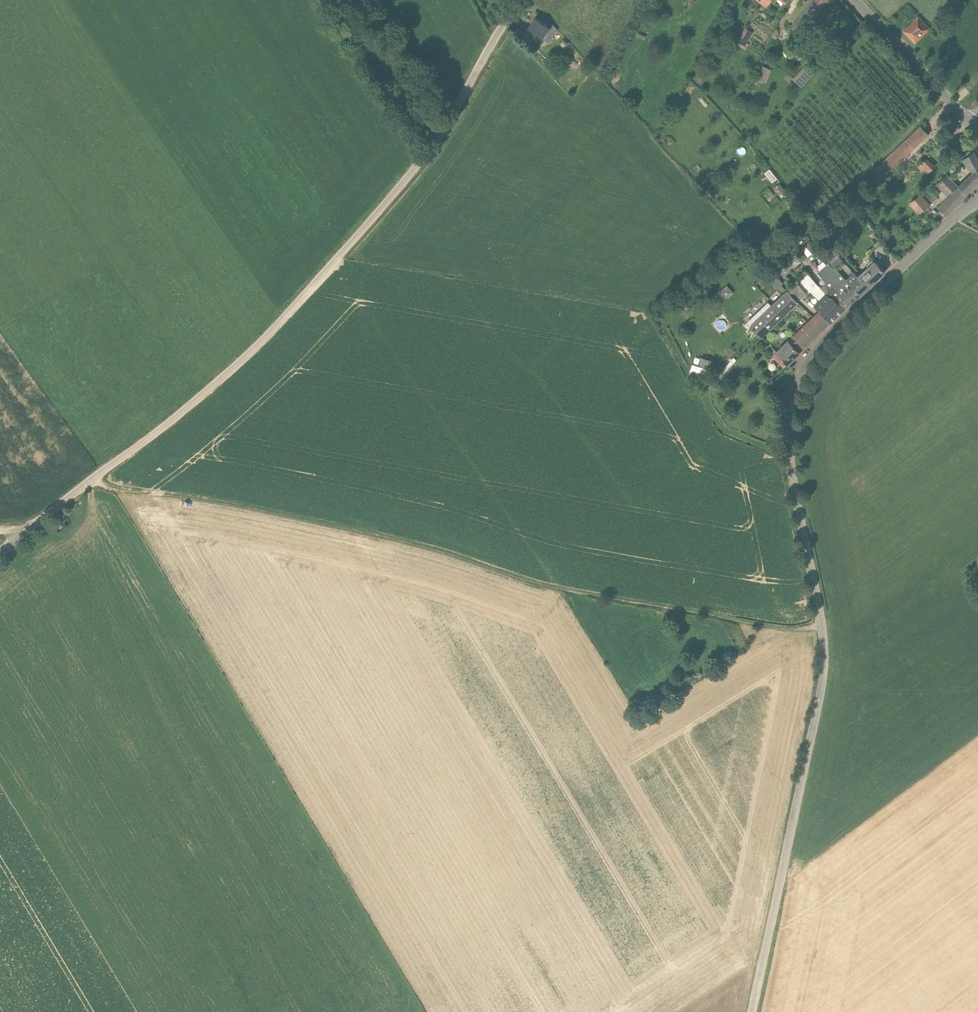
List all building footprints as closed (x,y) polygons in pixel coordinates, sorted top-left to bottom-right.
[(811,22),(827,0),(813,0),(802,15),(798,20),(808,26),(811,22)] [(558,30),(552,23),(549,27),(536,17),(528,27),(542,37),(548,42),(558,30)] [(928,28),(918,18),(905,31),(915,41),(928,28)] [(748,47),(755,30),(745,26),(738,43),(748,47)] [(758,79),(768,82),(773,68),(763,64),(758,79)] [(804,86),(815,72),(805,64),(794,78),(804,86)] [(875,169),(882,177),(928,134),(919,126),(875,169)] [(959,186),(967,193),(977,181),(977,161),(973,151),(962,159),(973,173),(959,186)] [(918,166),(927,173),(934,166),(926,158),(918,166)] [(937,184),(944,191),(940,194),(945,200),(939,207),(947,215),(967,193),(959,186),(958,186),(947,174),(937,184)] [(776,186),(785,196),(788,193),(780,183),(776,186)] [(931,190),(925,196),(930,203),(937,197),(931,190)] [(929,204),(930,203),(925,196),(923,197),(920,194),(910,202),(919,212),(929,204)] [(836,220),(830,228),(834,231),(840,223),(836,220)] [(902,225),(894,230),(883,238),(888,245),(907,233),(902,225)] [(815,250),(808,242),(801,248),(808,256),(815,250)] [(762,254),(771,265),(780,257),(771,246),(762,254)] [(834,250),(824,259),(828,263),(834,269),(835,268),(843,260),(834,250)] [(860,295),(885,272),(874,261),(858,276),(854,272),(846,280),(860,295)] [(826,282),(820,287),(830,297),(831,296),(834,298),(835,298),(844,308),(845,308),(845,307),(850,303),(860,295),(846,280),(835,268),(834,269),(828,263),(818,272),(826,282)] [(820,311),(831,322),(837,316),(844,309),(844,308),(835,298),(834,298),(831,296),(830,297),(820,287),(808,273),(798,282),(807,293),(811,290),(820,299),(814,305),(820,311)] [(762,278),(758,282),(762,287),(767,283),(762,278)] [(747,322),(751,326),(761,336),(796,302),(797,301),(796,300),(799,297),(801,299),(807,293),(798,282),(796,285),(788,292),(788,291),(772,306),(768,301),(747,322)] [(733,293),(726,285),(719,292),(725,299),(733,293)] [(814,338),(831,322),(820,311),(794,335),(776,352),(787,364),(789,362),(790,363),(794,360),(793,359),(814,338)] [(701,357),(698,366),(709,369),(712,361),(701,357)] [(705,383),(709,369),(698,366),(693,364),(690,377),(705,383)]
